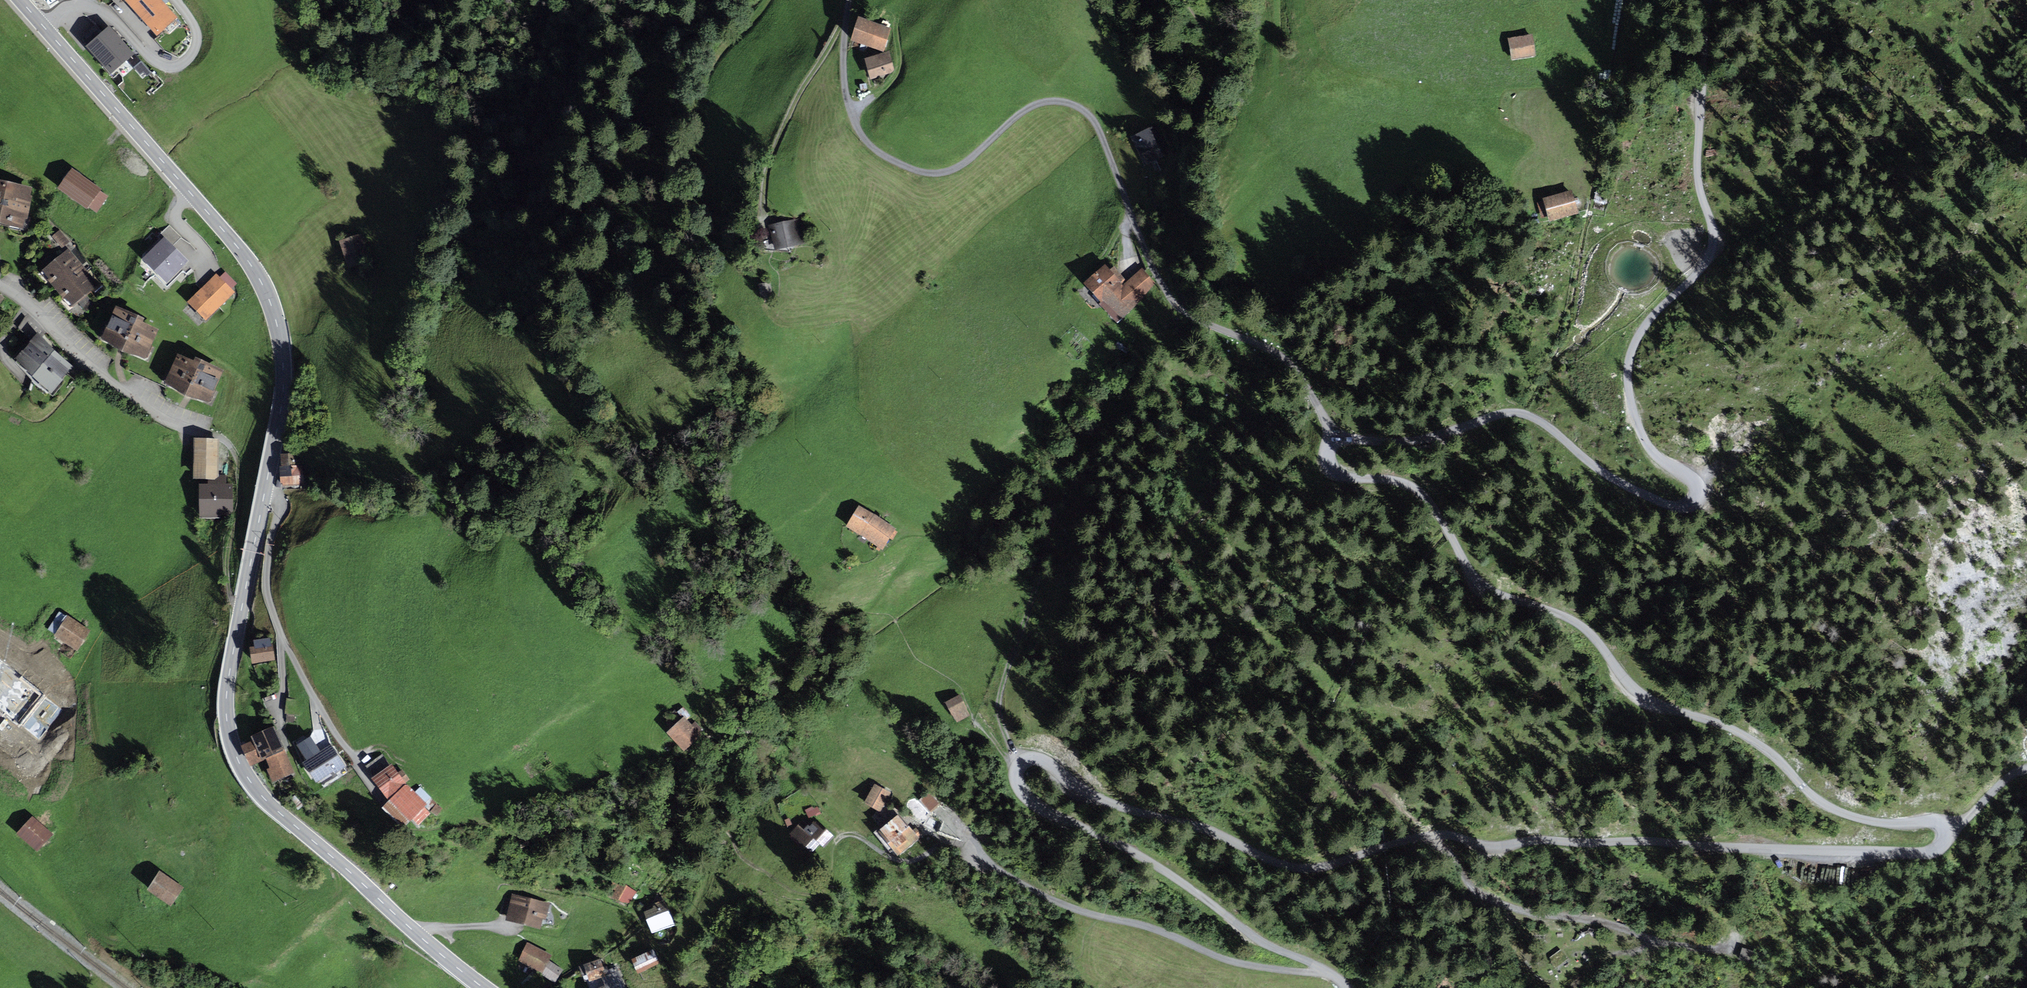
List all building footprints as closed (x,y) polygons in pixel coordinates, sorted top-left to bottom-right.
[(160,0),(128,0),(157,33),(175,17),(160,0)] [(892,28),(859,16),(850,39),(884,51),(892,28)] [(110,29),(90,45),(111,70),(131,54),(110,29)] [(1532,34),(1508,38),(1512,60),(1535,56),(1532,34)] [(889,51),(864,58),(870,79),(895,72),(889,51)] [(1156,124),(1133,136),(1148,165),(1170,154),(1156,124)] [(100,189),(72,169),(59,187),(87,207),(88,206),(96,212),(107,196),(99,190),(100,189)] [(23,228),(26,217),(28,218),(33,196),(31,195),(33,187),(0,180),(0,223),(23,228)] [(1598,188),(1594,198),(1606,202),(1609,192),(1598,188)] [(1574,190),(1543,198),(1549,223),(1580,216),(1574,190)] [(802,218),(769,225),(771,235),(762,235),(764,251),(792,250),(791,246),(808,242),(802,218)] [(63,247),(71,240),(60,229),(52,236),(63,247)] [(364,234),(338,243),(348,272),(375,262),(364,234)] [(186,261),(164,240),(145,259),(167,280),(186,261)] [(71,252),(42,274),(70,311),(100,288),(71,252)] [(1105,264),(1085,283),(1102,302),(1100,304),(1117,322),(1158,284),(1142,267),(1127,281),(1114,266),(1110,270),(1105,264)] [(233,291),(217,275),(190,301),(206,317),(233,291)] [(771,281),(758,283),(761,296),(773,294),(771,281)] [(718,298),(717,291),(709,293),(711,300),(718,298)] [(141,324),(107,312),(94,348),(138,365),(150,334),(139,330),(141,324)] [(70,367),(38,338),(20,358),(52,387),(70,367)] [(218,377),(171,359),(159,390),(206,408),(218,377)] [(223,441),(193,440),(193,481),(222,481),(223,441)] [(294,458),(282,459),(283,486),(308,485),(307,467),(294,468),(294,458)] [(237,486),(199,487),(200,520),(238,519),(237,486)] [(859,505),(845,526),(883,550),(890,538),(893,540),(898,532),(895,530),(896,528),(859,505)] [(89,634),(65,617),(50,638),(75,654),(89,634)] [(273,641),(249,644),(251,664),(276,661),(273,641)] [(960,695),(946,702),(957,723),(971,715),(960,695)] [(702,735),(684,716),(667,733),(685,752),(702,735)] [(253,740),(241,745),(250,766),(266,759),(270,768),(267,769),(273,782),(295,772),(274,725),(251,736),(253,740)] [(331,744),(303,762),(316,782),(334,771),(335,774),(346,767),(331,744)] [(371,778),(388,800),(382,807),(404,827),(412,818),(419,825),(431,812),(437,816),(443,808),(420,787),(415,792),(406,783),(410,779),(402,769),(398,772),(392,763),(389,765),(382,754),(365,766),(372,776),(371,778)] [(892,794),(875,784),(865,802),(883,811),(892,794)] [(918,800),(931,812),(938,805),(925,792),(918,800)] [(911,804),(908,806),(922,821),(929,814),(911,795),(906,800),(911,804)] [(949,804),(946,808),(958,817),(961,813),(949,804)] [(883,824),(873,832),(890,854),(894,851),(897,855),(921,836),(916,829),(913,831),(899,813),(884,825),(883,824)] [(53,834),(32,816),(16,834),(37,852),(53,834)] [(803,819),(790,834),(811,853),(820,843),(824,847),(834,836),(826,828),(824,830),(814,821),(810,826),(803,819)] [(184,888),(160,871),(147,890),(171,906),(184,888)] [(638,894),(621,884),(612,899),(629,909),(638,894)] [(548,907),(510,896),(503,922),(537,931),(539,921),(544,922),(548,907)] [(656,909),(646,912),(652,932),(672,925),(664,901),(654,904),(656,909)] [(551,953),(525,942),(517,962),(542,973),(551,953)] [(653,948),(631,959),(638,973),(660,962),(653,948)] [(1756,952),(1743,948),(1740,958),(1753,962),(1756,952)] [(1568,958),(1561,950),(1550,958),(1555,967),(1568,958)] [(599,987),(626,987),(618,966),(609,970),(604,957),(583,965),(590,982),(602,977),(605,986),(599,987)]
